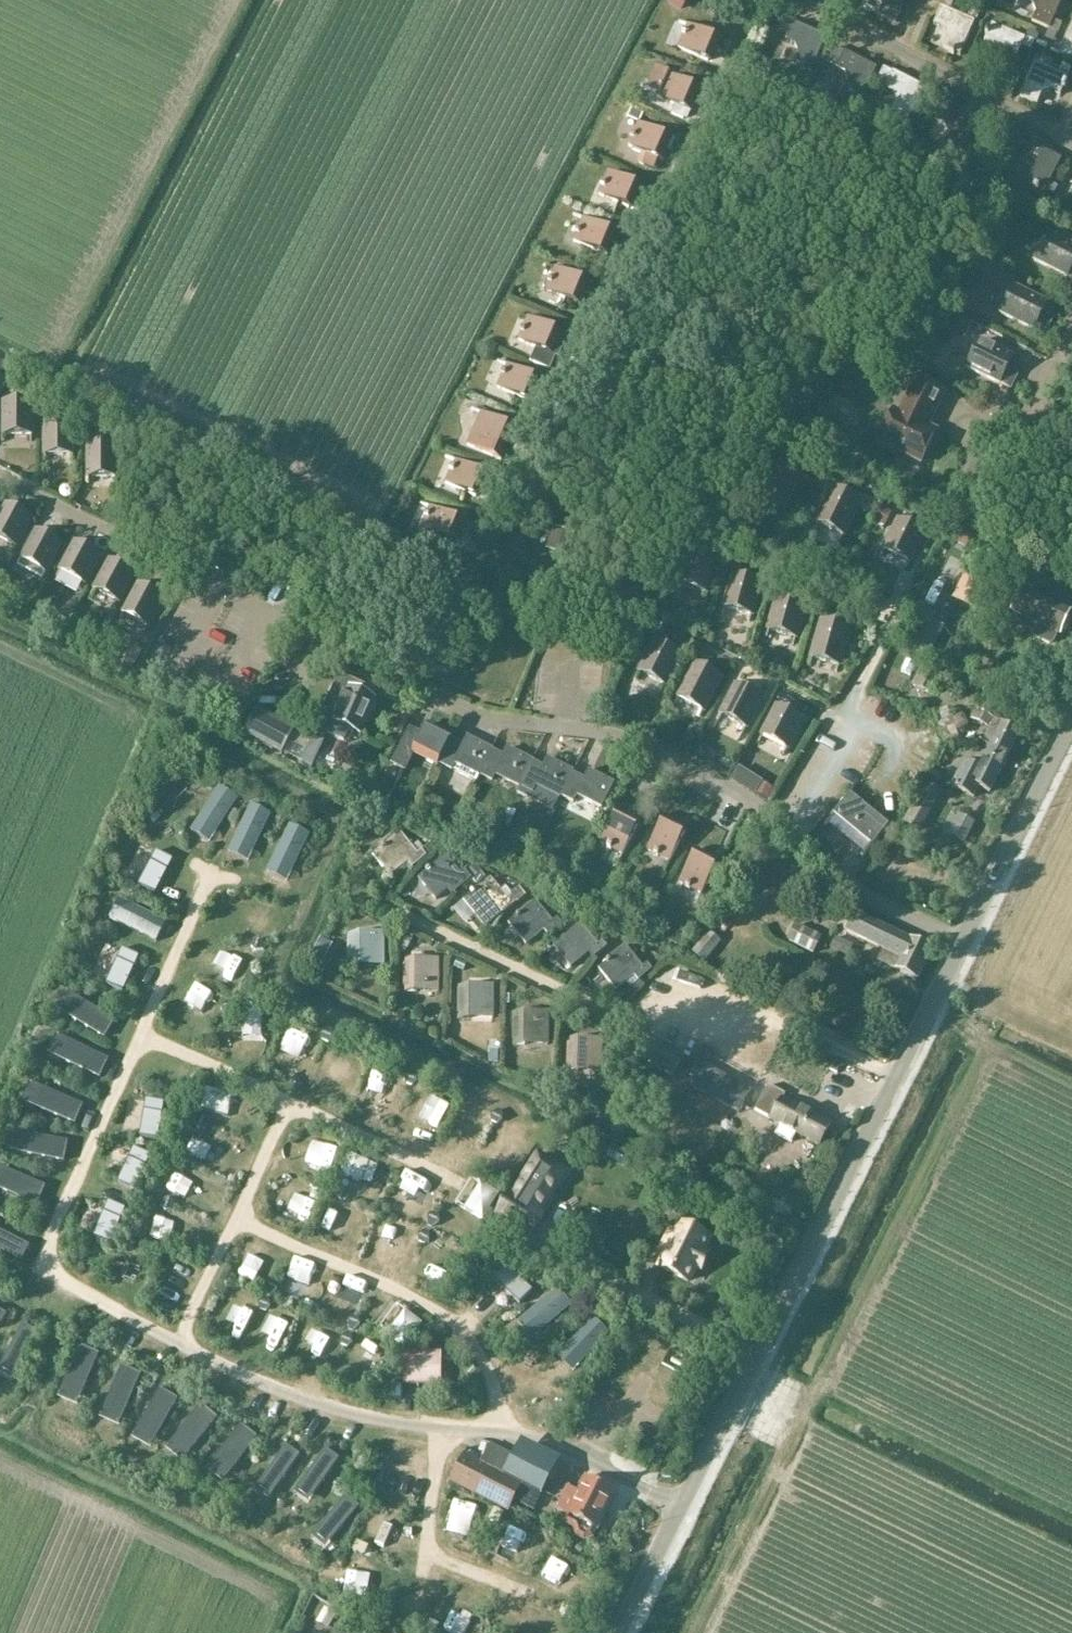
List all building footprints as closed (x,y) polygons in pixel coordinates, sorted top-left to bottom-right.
[(882,7),(878,16),(897,23),(907,0),(880,0),(882,7)] [(1053,21),(1063,0),(1024,0),(1032,5),(1036,15),(1033,23),(1059,34),(1063,25),(1053,21)] [(954,56),(955,54),(960,57),(975,24),(977,25),(981,15),(971,11),(967,20),(942,9),(935,27),(942,30),(947,41),(943,50),(948,52),(948,53),(954,56)] [(779,32),(788,37),(786,41),(795,45),(798,55),(795,65),(813,71),(826,38),(793,24),(784,21),(779,32)] [(718,52),(721,53),(725,43),(688,26),(677,50),(713,65),(718,52)] [(997,57),(994,66),(1011,73),(1023,48),(1030,51),(1035,43),(1026,40),(1025,40),(992,26),(989,32),(987,31),(985,36),(987,37),(985,42),(994,48),(997,57)] [(1062,46),(1053,42),(1050,50),(1071,60),(1071,26),(1062,46)] [(828,64),(837,69),(846,74),(849,84),(844,93),(849,96),(848,98),(854,101),(855,98),(860,101),(877,70),(846,53),(840,61),(832,56),(828,64)] [(1071,70),(1063,66),(1060,75),(1035,64),(1021,97),(1038,104),(1040,98),(1051,92),(1059,95),(1062,88),(1065,90),(1069,82),(1064,81),(1065,78),(1068,79),(1071,70)] [(658,94),(656,98),(675,106),(671,116),(685,122),(689,112),(692,114),(702,90),(671,77),(672,74),(656,67),(646,89),(658,94)] [(879,78),(888,83),(885,89),(894,94),(897,105),(893,114),(897,117),(897,118),(902,121),(903,119),(909,122),(926,89),(884,69),(879,78)] [(973,149),(964,144),(977,121),(944,104),(936,120),(944,125),(947,136),(943,145),(949,148),(948,150),(953,152),(954,150),(960,152),(968,157),(973,149)] [(631,141),(628,148),(642,153),(637,163),(654,171),(659,161),(663,163),(669,151),(671,153),(677,141),(638,123),(633,135),(632,135),(631,139),(631,141)] [(1058,188),(1049,184),(1062,161),(1030,145),(1021,161),(1030,166),(1032,175),(1028,185),(1033,187),(1032,189),(1038,192),(1039,189),(1054,197),(1058,188)] [(602,188),(598,196),(634,211),(639,199),(642,200),(647,189),(608,173),(603,184),(601,188),(602,188)] [(576,235),(573,243),(609,258),(614,245),(617,246),(621,234),(583,219),(578,231),(577,230),(575,234),(576,235)] [(1049,236),(1035,263),(1068,279),(1069,279),(1071,280),(1071,247),(1049,236)] [(549,284),(545,292),(581,306),(586,295),(589,295),(594,285),(555,268),(550,280),(548,284),(549,284)] [(1045,336),(1052,323),(1042,318),(1048,305),(1015,288),(1002,316),(1035,332),(1035,331),(1045,336)] [(530,362),(533,363),(550,371),(556,357),(560,359),(564,347),(561,346),(566,334),(528,318),(523,329),(522,329),(521,333),(521,334),(518,342),(536,349),(530,362)] [(1011,390),(1018,377),(1008,371),(1014,359),(981,342),(968,370),(1001,386),(1001,385),(1011,390)] [(503,377),(497,389),(533,404),(543,381),(507,365),(504,372),(503,372),(501,376),(503,377)] [(922,464),(937,433),(926,427),(930,418),(933,419),(945,395),(918,382),(902,415),(896,412),(880,443),(922,464)] [(2,436),(33,436),(34,402),(3,401),(2,436)] [(515,429),(481,414),(467,447),(502,461),(515,429)] [(43,457),(75,456),(76,422),(43,422),(43,457)] [(87,478),(118,478),(119,444),(87,444),(87,478)] [(451,472),(446,485),(481,500),(491,477),(455,460),(452,468),(451,468),(450,472),(451,472)] [(774,460),(759,489),(785,502),(800,472),(774,460)] [(860,502),(834,489),(818,524),(843,536),(860,502)] [(6,503),(0,513),(0,539),(18,549),(34,518),(6,503)] [(426,519),(420,531),(456,546),(462,534),(464,535),(468,523),(429,507),(427,515),(426,514),(425,518),(426,519)] [(924,533),(899,521),(884,550),(910,563),(924,533)] [(555,528),(546,549),(567,557),(576,536),(555,528)] [(36,530),(20,560),(21,560),(18,567),(43,580),(46,574),(48,575),(64,544),(36,530)] [(75,540),(58,571),(87,586),(103,556),(75,540)] [(689,554),(680,586),(708,594),(716,562),(689,554)] [(137,573),(109,559),(92,590),(120,604),(137,573)] [(965,573),(954,597),(970,605),(975,596),(981,598),(982,596),(991,600),(997,587),(995,586),(974,577),(965,573)] [(734,577),(725,609),(752,616),(761,584),(734,577)] [(166,598),(138,583),(122,613),(149,628),(166,598)] [(1001,587),(986,616),(1005,623),(1018,595),(1001,587)] [(1039,625),(1035,633),(1036,638),(1049,644),(1053,643),(1058,634),(1060,635),(1071,611),(1039,594),(1038,597),(1024,590),(1013,610),(1027,617),(1027,618),(1039,625)] [(778,599),(769,631),(796,639),(805,607),(778,599)] [(822,622),(812,659),(839,667),(850,630),(822,622)] [(655,644),(640,673),(665,686),(681,657),(655,644)] [(696,665),(679,699),(704,712),(722,678),(696,665)] [(942,681),(920,671),(912,688),(934,697),(942,681)] [(310,772),(312,767),(327,734),(344,742),(349,730),(360,735),(376,701),(367,696),(369,688),(340,675),(315,730),(316,730),(300,767),(310,772)] [(737,686),(722,715),(747,729),(763,699),(737,686)] [(967,692),(951,686),(947,697),(962,703),(967,692)] [(778,707),(763,736),(788,749),(803,720),(778,707)] [(960,712),(951,716),(947,709),(934,715),(947,748),(961,741),(957,732),(966,729),(960,712)] [(258,710),(244,735),(282,756),(296,730),(258,710)] [(970,719),(988,729),(989,729),(994,721),(994,720),(974,710),(970,719)] [(994,721),(989,729),(972,764),(964,760),(951,787),(974,799),(979,788),(990,794),(1019,734),(994,721)] [(440,766),(440,765),(453,740),(454,739),(426,725),(421,734),(409,727),(391,765),(406,772),(415,754),(440,766)] [(480,778),(480,777),(494,751),(494,750),(466,737),(462,744),(453,740),(440,765),(452,772),(455,765),(480,778)] [(521,789),(534,763),(535,761),(507,748),(503,755),(494,751),(480,777),(493,783),(496,776),(521,789)] [(537,788),(561,800),(562,800),(575,773),(575,772),(547,759),(543,767),(534,763),(521,789),(533,794),(537,788)] [(584,777),(575,773),(562,800),(574,805),(578,798),(603,811),(616,783),(588,770),(584,777)] [(925,783),(936,789),(943,778),(933,772),(925,783)] [(944,793),(936,789),(925,783),(903,823),(921,833),(944,793)] [(239,800),(219,787),(190,832),(211,845),(239,800)] [(825,826),(824,827),(825,828),(834,816),(871,845),(862,857),(863,858),(890,825),(851,794),(825,826)] [(271,817),(251,807),(228,854),(248,864),(271,817)] [(610,852),(611,851),(623,856),(640,822),(618,810),(601,845),(608,849),(607,850),(610,852)] [(951,816),(943,833),(966,844),(976,824),(958,815),(956,819),(951,816)] [(658,859),(658,858),(670,863),(687,828),(664,817),(647,852),(654,855),(654,857),(658,859)] [(312,837),(290,826),(265,873),(287,885),(312,837)] [(418,855),(401,834),(373,857),(391,878),(409,863),(413,869),(427,858),(422,852),(418,855)] [(690,891),(690,890),(701,896),(719,860),(697,849),(680,885),(686,888),(686,889),(690,891)] [(173,863),(156,855),(139,888),(156,897),(173,863)] [(463,877),(446,857),(419,880),(436,901),(454,886),(458,891),(472,880),(468,874),(463,877)] [(812,872),(797,862),(789,874),(803,885),(812,872)] [(826,905),(838,895),(823,875),(810,884),(826,905)] [(508,900),(492,879),(464,902),(481,923),(500,909),(504,914),(517,903),(513,897),(508,900)] [(165,924),(119,901),(109,919),(156,943),(165,924)] [(563,925),(557,919),(554,923),(536,902),(509,924),(526,946),(544,931),(549,936),(563,925)] [(884,950),(879,961),(917,980),(932,950),(857,913),(847,932),(884,950)] [(608,948),(603,942),(598,945),(581,925),(553,947),(571,969),(589,954),(594,959),(608,948)] [(348,966),(385,965),(385,933),(348,934),(348,966)] [(251,948),(255,953),(263,952),(265,948),(259,941),(252,942),(251,948)] [(653,971),(648,965),(644,968),(626,948),(599,970),(617,991),(635,977),(639,982),(653,971)] [(138,959),(121,951),(105,986),(122,994),(138,959)] [(402,993),(439,993),(439,960),(403,959),(402,993)] [(458,985),(457,1019),(494,1020),(495,986),(458,985)] [(115,1022),(65,995),(56,1013),(105,1040),(115,1022)] [(229,1002),(222,1009),(222,1015),(225,1016),(228,1018),(234,1014),(233,1004),(229,1002)] [(549,1013),(512,1012),(512,1046),(548,1046),(549,1013)] [(321,1035),(321,1042),(328,1045),(333,1041),(332,1030),(328,1028),(321,1035)] [(56,1038),(47,1057),(97,1079),(106,1060),(56,1038)] [(566,1039),(565,1072),(602,1073),(603,1040),(566,1039)] [(706,1070),(696,1089),(723,1104),(733,1085),(706,1070)] [(404,1085),(411,1088),(417,1085),(416,1075),(411,1072),(404,1078),(404,1085)] [(83,1109),(31,1086),(23,1105),(75,1128),(83,1109)] [(769,1086),(756,1111),(820,1145),(831,1125),(784,1099),(786,1095),(769,1086)] [(165,1105),(146,1102),(140,1139),(158,1142),(165,1105)] [(497,1111),(490,1117),(490,1124),(497,1127),(502,1124),(502,1113),(497,1111)] [(204,1120),(194,1120),(193,1123),(199,1131),(206,1130),(207,1128),(208,1125),(207,1121),(204,1120)] [(67,1144),(11,1134),(7,1153),(63,1164),(67,1144)] [(150,1158),(134,1151),(117,1185),(134,1192),(150,1158)] [(537,1151),(503,1205),(536,1226),(570,1171),(537,1151)] [(45,1188),(0,1171),(0,1193),(37,1207),(45,1188)] [(322,1186),(318,1181),(312,1181),(311,1183),(309,1187),(313,1192),(319,1192),(321,1188),(322,1186)] [(346,1190),(339,1191),(338,1195),(336,1197),(340,1202),(347,1202),(348,1199),(349,1196),(346,1190)] [(170,1202),(160,1202),(159,1205),(165,1213),(172,1212),(172,1210),(174,1207),(173,1203),(170,1202)] [(126,1212),(109,1204),(93,1238),(110,1246),(126,1212)] [(428,1227),(433,1229),(439,1224),(438,1217),(434,1215),(432,1214),(427,1219),(428,1227)] [(682,1226),(661,1268),(688,1282),(696,1267),(701,1270),(708,1257),(702,1254),(709,1239),(682,1226)] [(423,1232),(417,1237),(418,1243),(421,1245),(424,1247),(430,1244),(430,1235),(430,1233),(424,1230),(423,1232)] [(0,1232),(0,1252),(21,1263),(29,1247),(0,1232)] [(531,1293),(505,1268),(494,1280),(519,1305),(531,1293)] [(276,1285),(270,1282),(265,1287),(266,1296),(270,1297),(277,1293),(276,1285)] [(572,1307),(558,1290),(517,1324),(531,1341),(572,1307)] [(268,1299),(265,1298),(257,1306),(259,1312),(265,1314),(269,1310),(268,1299)] [(422,1326),(405,1313),(387,1337),(404,1350),(417,1333),(422,1326)] [(359,1320),(353,1318),(348,1323),(350,1332),(353,1333),(360,1328),(359,1320)] [(609,1336),(593,1320),(558,1356),(574,1372),(609,1336)] [(21,1327),(0,1370),(0,1376),(13,1382),(36,1334),(21,1327)] [(351,1335),(347,1334),(340,1342),(342,1348),(348,1349),(352,1345),(351,1335)] [(100,1357),(80,1348),(56,1400),(77,1409),(100,1357)] [(406,1354),(406,1385),(440,1385),(440,1354),(406,1354)] [(140,1375),(122,1368),(100,1422),(118,1429),(140,1375)] [(178,1401),(160,1391),(132,1442),(150,1451),(178,1401)] [(218,1421),(202,1407),(166,1451),(182,1464),(218,1421)] [(257,1439),(241,1427),(208,1471),(224,1484),(257,1439)] [(544,1496),(561,1460),(521,1441),(514,1456),(490,1445),(481,1464),(463,1455),(449,1483),(458,1487),(501,1507),(510,1512),(515,1502),(523,1486),(544,1496)] [(300,1457),(286,1447),(254,1490),(268,1500),(300,1457)] [(339,1461),(325,1451),(294,1494),(307,1504),(339,1461)] [(585,1541),(593,1538),(616,1492),(586,1477),(577,1494),(567,1489),(557,1510),(567,1515),(563,1523),(574,1528),(577,1537),(585,1541)] [(359,1508),(346,1497),(311,1538),(324,1549),(359,1508)] [(369,1549),(356,1543),(354,1549),(352,1553),(365,1558),(367,1553),(369,1549)] [(577,1609),(563,1604),(560,1613),(573,1618),(577,1609)] [(431,1619),(424,1632),(436,1632),(440,1624),(436,1622),(431,1619)] [(547,1632),(570,1632),(573,1627),(561,1619),(559,1624),(553,1621),(547,1632)]
